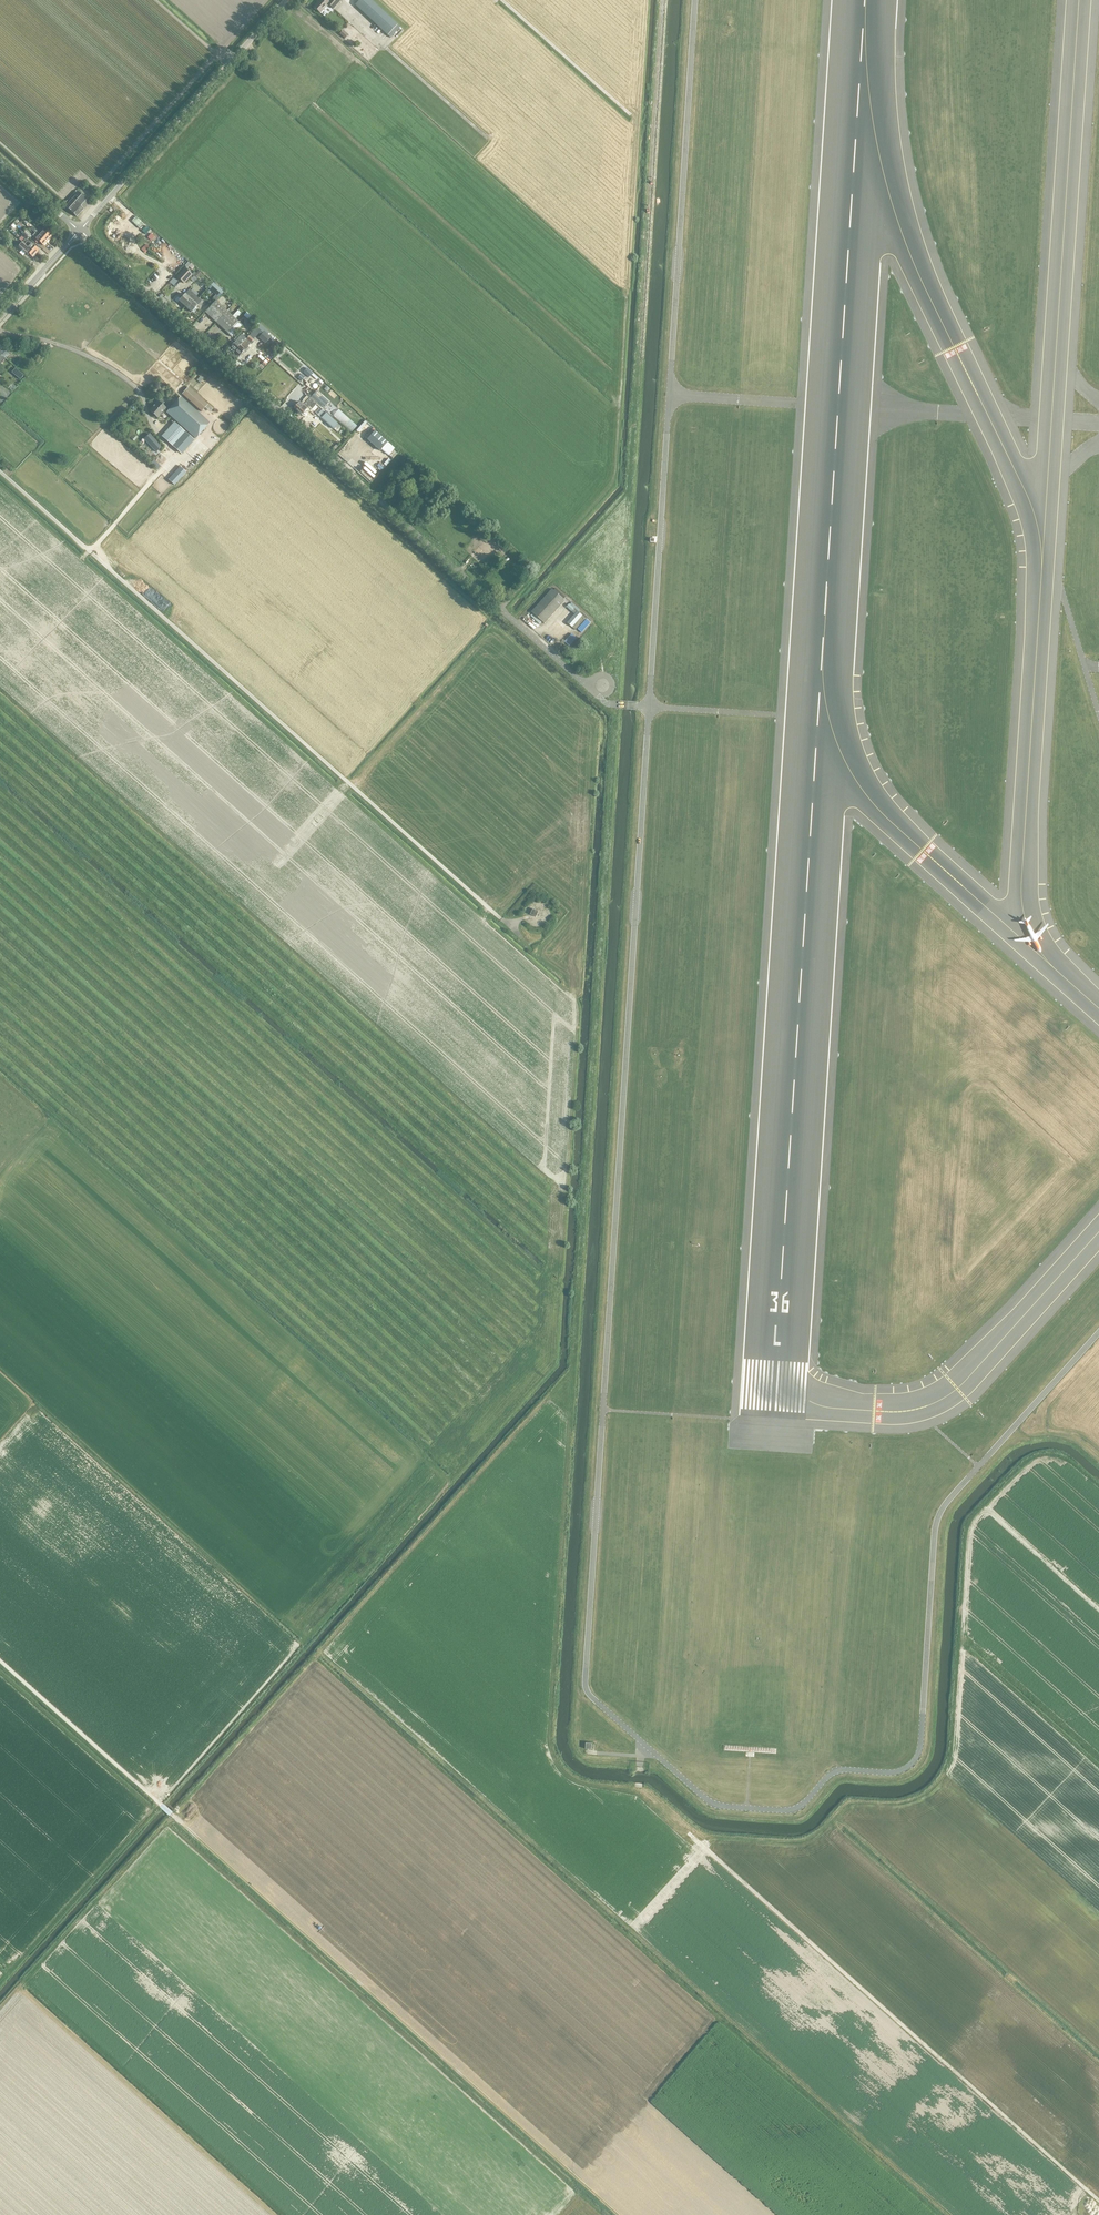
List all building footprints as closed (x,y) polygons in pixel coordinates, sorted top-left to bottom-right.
[(329,4),(333,8),(340,1),(338,0),(330,0),(328,2),(326,0),(320,0),(313,7),(320,14),(329,4)] [(396,31),(398,33),(402,29),(400,27),(370,0),(360,0),(355,5),(390,38),(396,31)] [(340,34),(346,38),(349,34),(343,29),(340,34)] [(79,193),(73,200),(72,200),(66,207),(77,217),(83,209),(82,208),(88,201),(79,193)] [(39,229),(42,232),(50,239),(53,235),(42,226),(39,229)] [(33,227),(31,229),(47,242),(50,239),(42,232),(41,234),(33,227)] [(47,242),(31,229),(35,233),(33,236),(26,230),(24,233),(30,239),(32,236),(36,239),(34,241),(37,243),(39,242),(43,246),(47,242)] [(28,240),(28,241),(27,240),(29,238),(30,239),(24,233),(22,236),(25,239),(23,242),(36,254),(39,251),(31,243),(28,240)] [(36,254),(23,242),(18,247),(28,256),(29,254),(33,258),(36,254)] [(195,267),(189,262),(185,266),(187,268),(189,267),(192,270),(195,267)] [(185,269),(177,277),(184,284),(192,275),(185,269)] [(174,286),(178,281),(174,277),(169,282),(174,286)] [(221,290),(213,283),(209,288),(217,295),(221,290)] [(190,290),(186,294),(179,301),(192,313),(202,301),(190,290)] [(227,333),(238,322),(225,310),(229,306),(222,299),(218,303),(216,301),(206,313),(227,333)] [(252,318),(247,313),(244,316),(249,321),(252,318)] [(243,325),(239,322),(228,334),(232,337),(243,325)] [(259,338),(266,344),(271,338),(265,332),(259,338)] [(240,346),(235,352),(239,356),(254,340),(255,338),(251,334),(249,336),(246,339),(240,346)] [(230,348),(235,352),(240,346),(246,339),(242,335),(237,339),(236,338),(234,340),(236,342),(230,348)] [(271,348),(276,351),(280,346),(275,343),(271,348)] [(20,380),(24,376),(15,369),(11,373),(20,380)] [(308,377),(312,373),(307,369),(303,373),(308,377)] [(13,392),(17,387),(13,384),(12,383),(8,388),(13,392)] [(201,411),(208,404),(189,388),(183,395),(201,411)] [(329,402),(317,391),(312,396),(324,408),(329,402)] [(294,408),(298,411),(311,396),(309,394),(303,400),(303,401),(301,403),(299,402),(294,408)] [(309,406),(312,404),(315,406),(317,404),(313,401),(312,400),(312,399),(310,398),(312,396),(311,396),(298,411),(302,415),(302,414),(304,416),(306,416),(307,415),(307,413),(305,411),(308,408),(310,410),(311,408),(309,406)] [(161,399),(158,402),(150,411),(158,418),(160,415),(161,416),(164,413),(163,412),(165,410),(196,438),(209,423),(181,398),(173,407),(170,404),(166,409),(162,406),(165,403),(161,399)] [(326,422),(334,429),(337,432),(341,427),(338,424),(334,420),(328,415),(321,408),(316,413),(323,420),(326,422)] [(185,432),(175,422),(162,437),(172,446),(185,432)] [(375,431),(367,439),(380,451),(388,443),(375,431)] [(159,449),(162,446),(153,436),(149,438),(153,442),(151,444),(155,449),(157,447),(159,449)] [(161,467),(154,461),(150,464),(158,471),(161,467)] [(187,473),(180,466),(168,479),(175,485),(187,473)] [(545,624),(565,601),(552,589),(532,612),(545,624)] [(567,607),(575,614),(567,623),(576,630),(586,618),(578,611),(580,610),(572,603),(570,605),(569,604),(567,607)] [(570,645),(575,639),(570,635),(565,641),(570,645)] [(536,916),(539,911),(533,908),(531,914),(536,916)]
